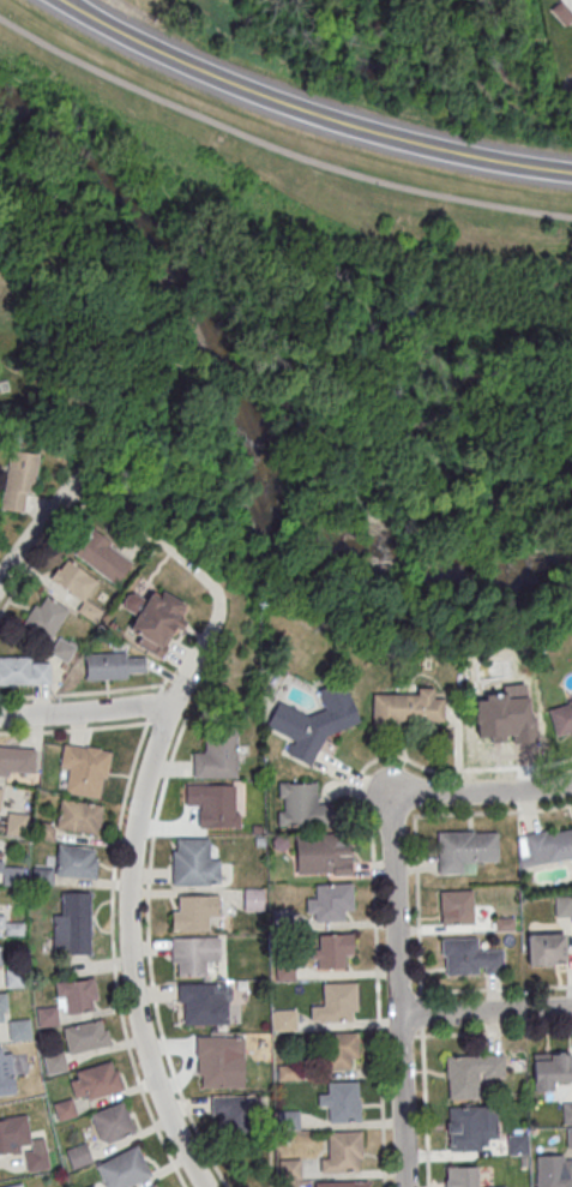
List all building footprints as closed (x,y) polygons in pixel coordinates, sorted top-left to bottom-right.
[(559,0),(549,9),(564,24),(571,18),(571,14),(559,0)] [(37,453),(9,449),(1,508),(29,512),(37,453)] [(73,554),(115,585),(132,561),(90,530),(73,554)] [(50,579),(83,600),(76,610),(93,621),(101,609),(85,599),(98,580),(63,558),(50,579)] [(133,644),(163,659),(189,605),(149,586),(128,630),(138,634),(133,644)] [(25,627),(54,638),(67,605),(37,594),(25,627)] [(74,647),(59,638),(51,652),(66,661),(74,647)] [(145,678),(144,652),(85,653),(86,679),(145,678)] [(49,684),(49,657),(0,657),(0,684),(49,684)] [(360,722),(343,680),(318,690),(325,708),(308,715),(277,701),(265,727),(293,739),(287,754),(312,766),(325,736),(360,722)] [(416,693),(372,693),(372,728),(399,729),(399,721),(444,721),(444,697),(434,697),(434,687),(416,687),(416,693)] [(571,729),(571,699),(547,706),(555,733),(571,729)] [(470,740),(539,739),(539,709),(470,710),(470,740)] [(237,777),(236,728),(205,728),(205,752),(193,752),(193,777),(237,777)] [(69,769),(66,793),(104,798),(110,749),(62,743),(59,768),(69,769)] [(34,776),(35,748),(0,746),(0,774),(34,776)] [(317,782),(278,782),(278,825),(333,825),(333,803),(317,803),(317,782)] [(186,805),(200,805),(200,828),(239,828),(239,784),(186,784),(186,805)] [(55,828),(97,835),(102,806),(61,798),(55,828)] [(26,835),(26,815),(7,815),(7,835),(26,835)] [(524,833),(529,865),(571,858),(571,826),(524,833)] [(498,831),(437,831),(437,873),(463,873),(463,860),(498,860),(498,831)] [(294,833),(295,875),(351,875),(350,833),(294,833)] [(209,837),(171,837),(171,886),(220,886),(220,859),(209,859),(209,837)] [(98,848),(57,843),(53,874),(94,879),(98,848)] [(3,871),(2,883),(21,884),(22,867),(0,866),(0,871),(3,871)] [(36,870),(36,883),(51,883),(51,870),(36,870)] [(353,883),(317,884),(317,898),(307,898),(307,921),(343,920),(343,909),(353,909),(353,883)] [(263,910),(263,888),(243,888),(243,910),(263,910)] [(441,923),(473,923),(473,890),(440,890),(441,923)] [(53,913),(53,953),(91,953),(91,892),(61,892),(61,913),(53,913)] [(220,895),(171,895),(171,930),(208,930),(208,917),(220,917),(220,895)] [(571,914),(571,896),(555,896),(555,914),(571,914)] [(354,933),(312,934),(313,969),(342,969),(342,955),(354,955),(354,933)] [(527,965),(567,965),(567,933),(527,933),(527,965)] [(171,936),(171,975),(207,975),(207,961),(223,961),(223,936),(171,936)] [(442,973),(504,973),(503,949),(477,949),(477,937),(441,937),(442,973)] [(55,982),(57,1006),(36,1008),(37,1026),(58,1024),(57,1013),(98,1010),(95,978),(55,982)] [(359,1021),(359,982),(323,982),(323,1008),(311,1008),(311,1021),(359,1021)] [(179,1024),(218,1024),(218,1003),(231,1003),(231,984),(179,984),(179,1024)] [(297,1009),(273,1009),(273,1030),(297,1030),(297,1009)] [(9,1039),(31,1039),(31,1019),(9,1019),(9,1039)] [(63,1025),(67,1052),(109,1046),(106,1020),(63,1025)] [(324,1068),(357,1068),(357,1033),(324,1033),(324,1068)] [(231,1088),(231,1056),(244,1056),(244,1036),(196,1036),(196,1088),(231,1088)] [(14,1094),(10,1046),(0,1047),(0,1095),(14,1094)] [(42,1055),(46,1074),(66,1069),(62,1051),(42,1055)] [(570,1090),(570,1053),(533,1053),(533,1090),(570,1090)] [(446,1055),(446,1099),(480,1098),(480,1077),(505,1077),(505,1054),(446,1055)] [(123,1088),(115,1060),(67,1073),(75,1102),(123,1088)] [(360,1121),(360,1081),(328,1081),(328,1094),(318,1094),(318,1107),(330,1107),(330,1121),(360,1121)] [(250,1125),(250,1096),(211,1096),(211,1125),(250,1125)] [(76,1115),(71,1098),(53,1104),(58,1120),(76,1115)] [(135,1132),(125,1101),(89,1112),(100,1143),(135,1132)] [(448,1151),(486,1150),(486,1139),(498,1139),(498,1114),(482,1115),(482,1106),(455,1106),(455,1121),(448,1121),(448,1151)] [(279,1129),(300,1129),(300,1111),(279,1111),(279,1129)] [(321,1172),(362,1172),(362,1131),(326,1131),(326,1156),(321,1156),(321,1172)] [(89,1161),(83,1145),(66,1152),(73,1168),(89,1161)] [(106,1186),(123,1186),(151,1174),(137,1145),(95,1164),(106,1186)] [(280,1176),(300,1176),(300,1160),(280,1160),(280,1176)] [(450,1167),(451,1186),(506,1186),(478,1186),(478,1166),(450,1167)] [(538,1186),(571,1186),(571,1171),(538,1171),(538,1186)]
